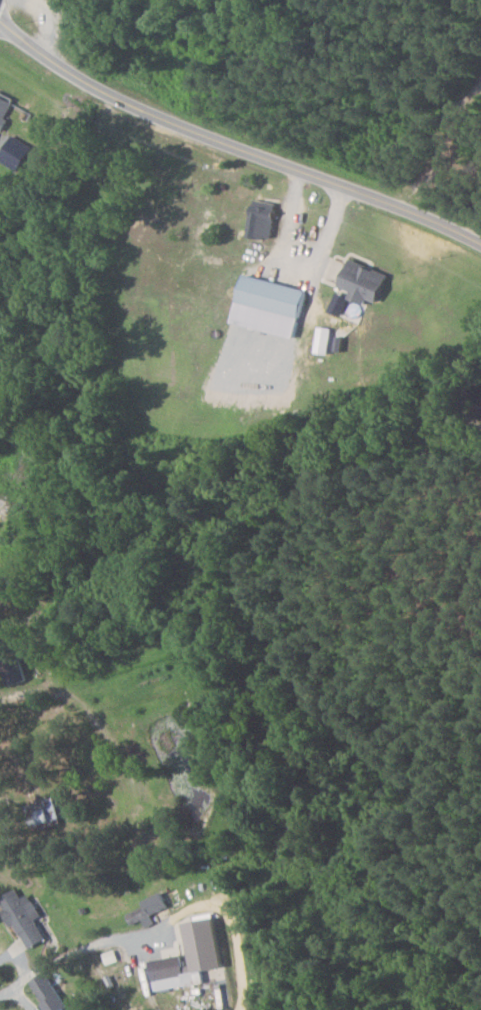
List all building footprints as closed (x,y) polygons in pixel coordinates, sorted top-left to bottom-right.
[(0,95),(0,129),(3,130),(14,100),(0,95)] [(11,135),(0,158),(0,161),(20,171),(33,146),(11,135)] [(250,237),(274,239),(277,203),(253,200),(250,237)] [(389,274),(351,260),(341,286),(353,291),(350,299),(367,305),(369,299),(379,303),(389,274)] [(233,323),(296,338),(308,290),(245,274),(233,323)] [(332,328),(319,326),(316,353),(329,354),(332,328)] [(33,803),(39,825),(60,820),(54,797),(33,803)] [(22,898),(17,889),(0,899),(0,901),(27,950),(47,939),(36,920),(42,917),(30,894),(22,898)] [(142,901),(144,908),(127,914),(130,923),(169,910),(164,893),(142,901)] [(67,1009),(48,973),(31,982),(45,1009),(64,1009),(67,1009)]
